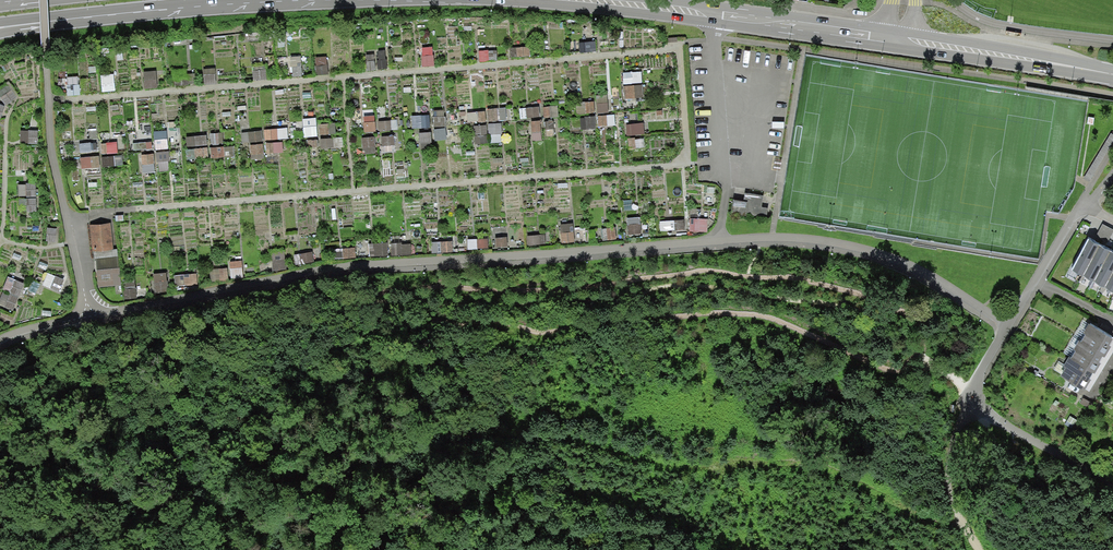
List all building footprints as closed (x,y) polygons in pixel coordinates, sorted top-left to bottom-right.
[(596,42),(578,43),(579,53),(597,52),(596,42)] [(530,46),(510,47),(511,57),(531,56),(530,46)] [(378,60),(376,60),(377,70),(387,68),(385,50),(377,51),(378,60)] [(496,50),(480,51),(481,62),(497,60),(496,50)] [(375,54),(366,55),(367,71),(377,70),(376,60),(375,54)] [(301,56),(290,57),(291,66),(302,66),(301,56)] [(431,56),(422,57),(422,66),(432,65),(432,62),(431,56)] [(327,57),(316,57),(317,75),(328,74),(327,57)] [(265,64),(252,65),(253,80),(266,79),(265,64)] [(302,66),(291,66),(292,77),(303,76),(302,66)] [(216,68),(202,69),(203,83),(216,82),(216,68)] [(642,71),(623,73),(624,84),(643,82),(642,71)] [(174,76),(174,86),(188,85),(189,84),(191,84),(194,84),(194,74),(190,74),(188,74),(188,76),(174,76)] [(78,76),(66,77),(67,95),(79,94),(78,76)] [(113,78),(101,78),(102,92),(114,91),(113,78)] [(157,78),(144,79),(145,88),(158,88),(157,78)] [(6,84),(0,89),(0,98),(4,104),(16,98),(6,84)] [(643,85),(624,86),(624,98),(644,96),(643,85)] [(607,95),(596,95),(597,112),(609,112),(607,95)] [(593,101),(585,102),(586,113),(595,113),(593,101)] [(585,102),(576,103),(577,114),(586,113),(585,102)] [(557,105),(544,107),(545,119),(559,117),(557,105)] [(540,106),(520,108),(521,118),(541,116),(540,106)] [(506,108),(487,110),(488,121),(507,120),(506,108)] [(445,111),(433,111),(433,126),(446,126),(445,111)] [(420,117),(413,118),(414,128),(420,128),(420,130),(431,129),(430,114),(420,115),(420,117)] [(375,115),(363,116),(364,131),(376,131),(375,115)] [(607,115),(598,116),(598,126),(608,126),(607,115)] [(596,116),(579,117),(580,131),(597,129),(596,116)] [(315,120),(304,121),(305,136),(316,136),(315,120)] [(391,120),(378,121),(378,129),(398,129),(398,120),(391,120)] [(541,120),(531,121),(533,141),(543,140),(541,120)] [(553,121),(545,122),(546,135),(555,135),(553,121)] [(335,123),(319,124),(320,135),(336,134),(335,123)] [(501,123),(488,123),(488,134),(501,133),(501,123)] [(644,123),(626,124),(627,135),(645,134),(644,123)] [(487,125),(474,126),(475,134),(487,134),(487,125)] [(455,127),(446,128),(447,138),(456,137),(455,127)] [(287,128),(264,130),(265,139),(288,137),(287,128)] [(446,128),(434,129),(435,139),(447,138),(446,128)] [(38,131),(19,131),(19,141),(19,143),(38,143),(38,131)] [(261,131),(241,133),(242,143),(262,141),(261,131)] [(431,132),(419,133),(420,143),(432,142),(431,132)] [(223,133),(210,133),(211,144),(223,144),(223,133)] [(153,134),(139,135),(140,150),(154,149),(153,140),(153,134)] [(207,135),(186,136),(186,146),(196,146),(208,145),(207,135)] [(393,136),(381,137),(382,146),(395,145),(393,136)] [(342,137),(333,138),(333,147),(343,147),(342,137)] [(374,137),(362,137),(363,153),(376,152),(374,137)] [(635,137),(628,138),(630,150),(637,149),(636,148),(636,139),(635,137)] [(333,138),(320,139),(321,148),(333,147),(333,138)] [(167,139),(153,140),(154,149),(168,148),(167,139)] [(645,139),(636,139),(636,148),(645,148),(645,139)] [(117,142),(101,143),(101,154),(118,153),(117,142)] [(282,142),(266,143),(267,153),(283,153),(282,142)] [(96,143),(79,144),(79,152),(97,152),(96,143)] [(263,144),(249,145),(250,157),(264,156),(263,144)] [(233,146),(222,147),(223,156),(234,156),(233,146)] [(208,147),(185,150),(186,160),(209,157),(208,147)] [(222,147),(210,148),(211,157),(223,156),(222,147)] [(171,151),(155,152),(156,160),(172,159),(171,151)] [(154,153),(141,155),(143,173),(156,172),(154,153)] [(122,155),(101,157),(102,167),(123,165),(122,155)] [(98,156),(81,158),(82,169),(99,167),(98,156)] [(36,183),(26,183),(26,197),(36,196),(36,183)] [(744,201),(732,200),(730,213),(759,217),(762,196),(745,193),(744,201)] [(36,199),(18,199),(18,206),(22,206),(24,211),(36,211),(36,199)] [(640,216),(627,218),(629,234),(642,233),(640,216)] [(684,219),(667,221),(667,231),(685,230),(684,219)] [(708,219),(691,219),(691,231),(708,231),(708,219)] [(111,222),(88,224),(91,251),(94,251),(114,249),(111,222)] [(573,223),(560,224),(560,233),(574,232),(573,223)] [(57,228),(47,227),(46,240),(56,241),(57,228)] [(616,227),(601,228),(602,241),(618,239),(616,227)] [(583,231),(574,232),(575,243),(584,242),(583,231)] [(574,232),(560,233),(562,244),(575,243),(574,232)] [(545,234),(527,236),(527,248),(546,246),(545,234)] [(507,237),(495,238),(496,247),(507,246),(507,237)] [(488,239),(468,240),(468,249),(489,248),(488,239)] [(453,241),(432,242),(432,253),(454,251),(453,241)] [(1099,246),(1089,241),(1072,271),(1082,276),(1099,246)] [(388,243),(368,244),(369,257),(389,256),(388,243)] [(412,255),(411,244),(391,244),(391,256),(412,255)] [(1109,252),(1100,246),(1083,276),(1092,282),(1109,252)] [(355,247),(331,249),(332,260),(356,258),(355,247)] [(114,249),(94,251),(96,269),(120,267),(117,249),(114,249)] [(285,251),(271,252),(273,270),(286,269),(285,251)] [(313,251),(293,254),(295,265),(314,262),(313,251)] [(1111,252),(1094,282),(1103,288),(1112,270),(1112,254),(1111,252)] [(242,261),(229,261),(230,277),(244,276),(242,261)] [(120,267),(96,269),(98,287),(121,286),(120,267)] [(227,268),(209,269),(211,282),(228,280),(227,268)] [(64,279),(46,272),(41,285),(59,292),(64,279)] [(1104,288),(1112,293),(1112,272),(1104,288)] [(166,273),(153,273),(154,291),(167,290),(166,273)] [(196,273),(174,276),(175,287),(198,284),(196,273)] [(23,284),(15,280),(7,283),(4,290),(10,292),(18,295),(23,284)] [(123,289),(123,300),(137,299),(135,289),(123,289)] [(12,310),(18,295),(10,292),(9,294),(3,292),(0,299),(7,301),(4,306),(12,310)] [(1091,324),(1058,375),(1084,391),(1088,384),(1097,369),(1107,353),(1112,343),(1112,338),(1091,324)]
